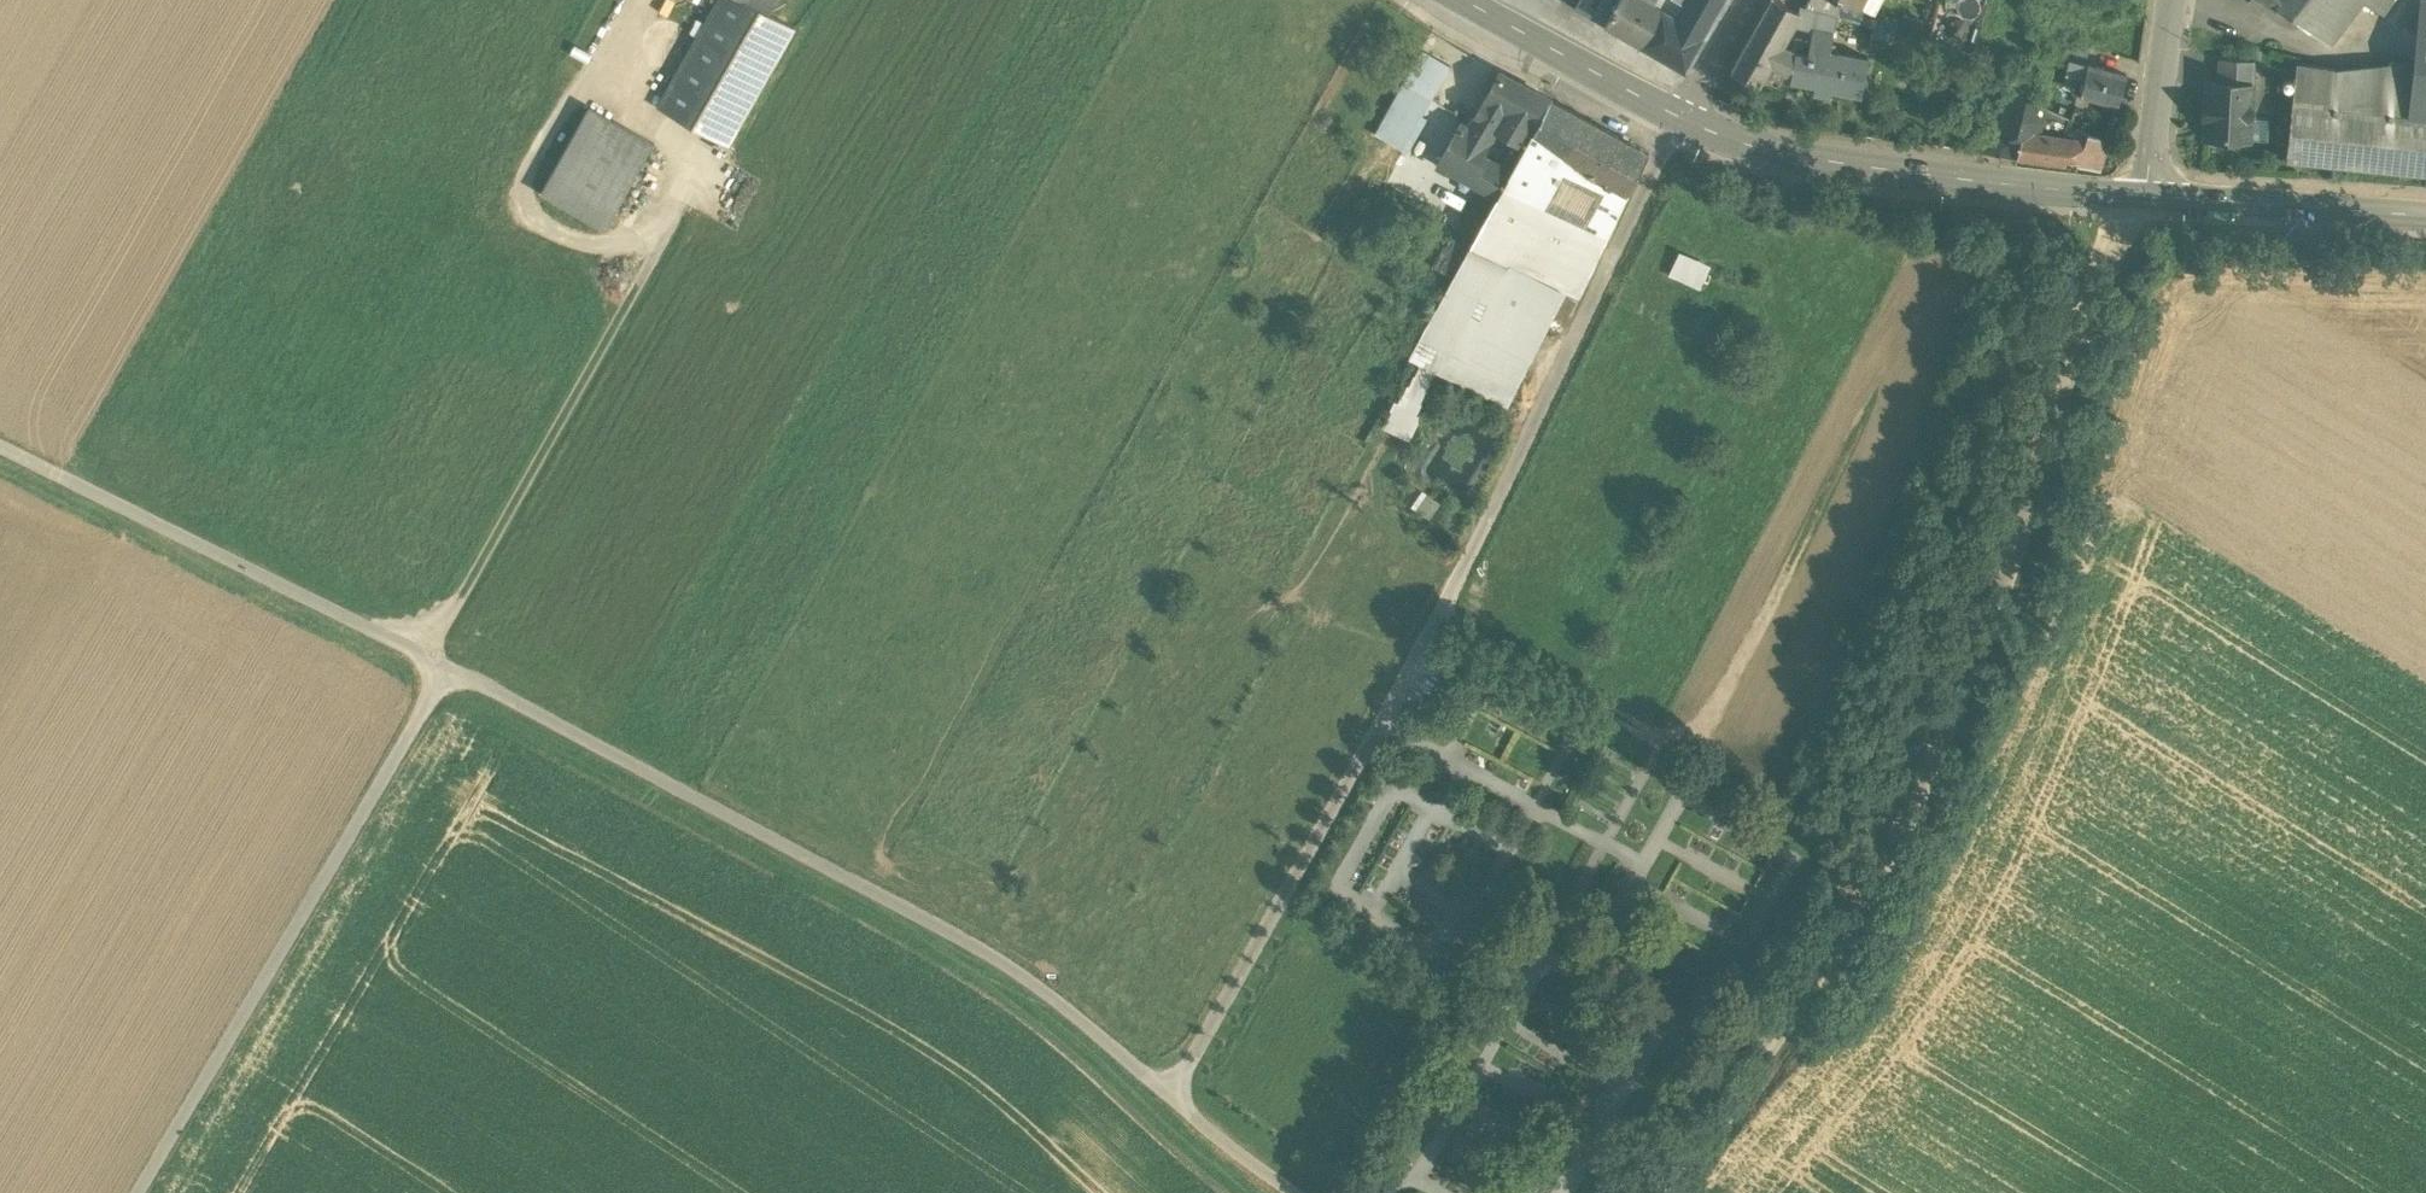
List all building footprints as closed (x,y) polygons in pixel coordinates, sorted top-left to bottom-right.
[(659,106),(728,144),(795,27),(769,13),(776,0),(718,0),(659,106)] [(1576,8),(1605,25),(1619,0),(1580,0),(1576,8)] [(1605,25),(1642,45),(1661,10),(1653,5),(1643,0),(1619,0),(1605,25)] [(1687,4),(1678,19),(1705,34),(1724,0),(1689,0),(1687,4)] [(1777,0),(1770,0),(1762,15),(1789,30),(1791,26),(1812,29),(1833,33),(1838,15),(1799,4),(1798,11),(1777,0)] [(2274,9),(2276,6),(2330,45),(2361,2),(2363,0),(2261,0),(2274,9)] [(2361,2),(2377,12),(2385,0),(2363,0),(2361,2)] [(2425,118),(2425,0),(2422,0),(2415,62),(2410,116),(2425,118)] [(1678,19),(1661,10),(1642,45),(1685,69),(1705,34),(1678,19)] [(1868,56),(1830,50),(1833,33),(1812,29),(1807,55),(1795,53),(1781,45),(1789,30),(1762,15),(1731,72),(1758,87),(1763,78),(1772,83),(1774,78),(1783,83),(1785,73),(1791,76),(1791,80),(1792,81),(1793,80),(1815,84),(1813,92),(1830,95),(1831,88),(1860,93),(1859,94),(1862,95),(1868,56)] [(1892,29),(1875,24),(1872,35),(1889,39),(1892,29)] [(1422,50),(1403,84),(1430,100),(1449,65),(1422,50)] [(2253,62),(2220,60),(2219,84),(2252,86),(2253,62)] [(2410,116),(2415,62),(2388,65),(2334,69),(2330,108),(2410,116)] [(2334,69),(2296,64),(2292,104),(2330,108),(2334,69)] [(2127,76),(2088,65),(2084,78),(2076,76),(2072,91),(2093,97),(2118,104),(2127,76)] [(1467,130),(1461,126),(1438,165),(1447,171),(1448,169),(1483,189),(1497,197),(1510,172),(1481,156),(1501,122),(1523,84),(1501,72),(1467,130)] [(1403,84),(1393,101),(1421,116),(1421,115),(1430,100),(1403,84)] [(1552,100),(1523,84),(1501,122),(1515,129),(1511,137),(1526,145),(1529,140),(1551,100),(1552,101),(1552,100)] [(2219,84),(2208,84),(2207,104),(2205,103),(2204,120),(2206,120),(2205,140),(2249,142),(2252,86),(2219,84)] [(2044,107),(2007,91),(1996,134),(1986,132),(1980,154),(2018,159),(2022,132),(2039,135),(2042,120),(2044,107)] [(2086,118),(2073,114),(2071,119),(2068,128),(2106,141),(2118,104),(2093,97),(2086,118)] [(1552,101),(1551,100),(1529,140),(1557,156),(1580,168),(1601,128),(1552,101)] [(1421,116),(1393,101),(1375,134),(1407,151),(1426,118),(1421,115),(1421,116)] [(2292,104),(2286,162),(2425,176),(2425,118),(2410,116),(2330,108),(2292,104)] [(654,143),(589,107),(541,192),(606,228),(654,143)] [(2058,113),(2044,107),(2042,120),(2064,126),(2066,117),(2058,113)] [(2073,114),(2060,108),(2058,113),(2066,117),(2071,119),(2073,114)] [(1649,153),(1601,128),(1580,168),(1596,177),(1591,187),(1599,191),(1604,181),(1627,193),(1649,153)] [(2106,141),(2068,128),(2064,140),(2039,135),(2022,132),(2018,159),(2065,166),(2065,161),(2096,171),(2106,141)] [(1497,197),(1469,247),(1515,269),(1553,287),(1568,256),(1530,237),(1550,200),(1537,193),(1557,156),(1529,140),(1526,145),(1497,197)] [(1627,193),(1604,181),(1599,191),(1570,253),(1593,264),(1627,193)] [(1515,269),(1469,247),(1447,287),(1463,294),(1466,288),(1500,303),(1515,269)] [(1704,286),(1710,260),(1676,252),(1670,277),(1704,286)] [(1593,264),(1570,253),(1568,256),(1553,287),(1577,299),(1593,264)] [(1515,269),(1500,303),(1466,288),(1463,294),(1447,287),(1409,359),(1507,406),(1554,311),(1566,317),(1565,318),(1567,318),(1577,299),(1553,287),(1515,269)]
